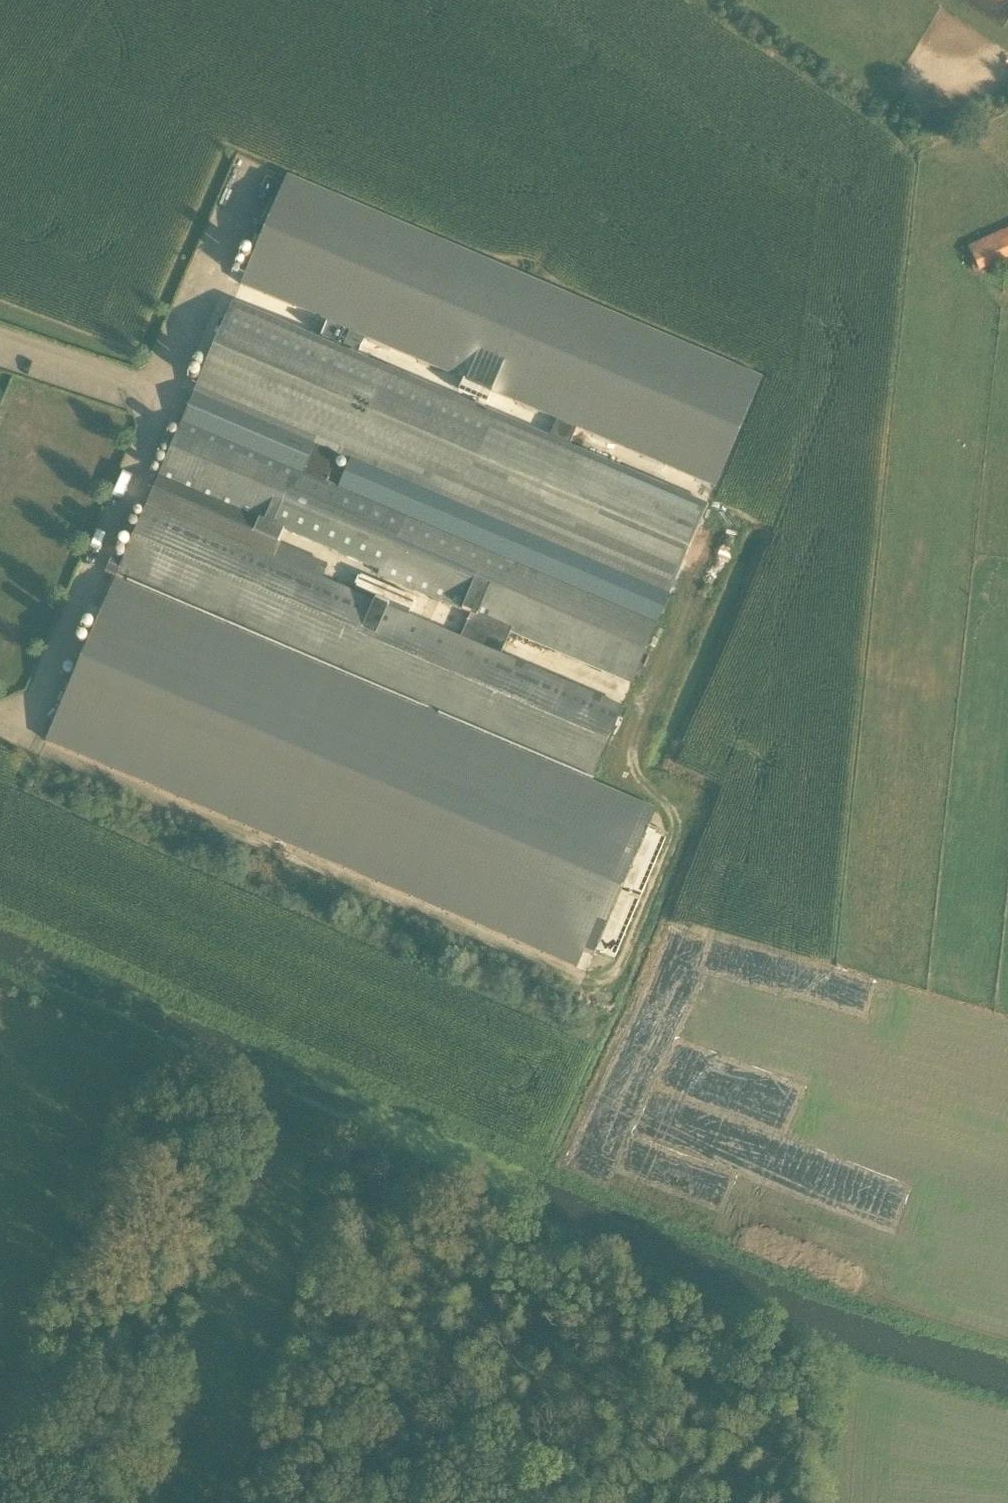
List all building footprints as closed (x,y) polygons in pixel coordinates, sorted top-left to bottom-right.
[(622,707),(500,655),(509,633),(631,685),(708,504),(570,446),(577,429),(715,488),(762,377),(287,175),(240,286),(557,420),(550,437),(233,302),(194,394),(315,445),(303,472),(183,421),(123,562),(112,557),(105,572),(430,710),(429,712),(116,579),(46,742),(577,968),(584,951),(614,964),(668,835),(649,827),(656,809),(437,716),(438,713),(592,778),(622,707)] [(963,239),(980,273),(1007,259),(1007,218),(963,239)]
